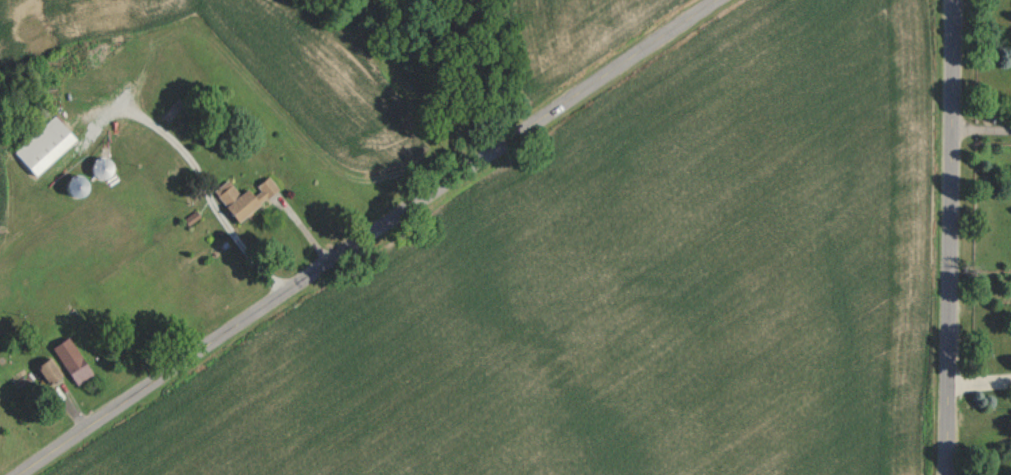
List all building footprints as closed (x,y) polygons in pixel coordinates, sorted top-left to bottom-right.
[(13,151),(34,175),(75,140),(54,116),(13,151)] [(109,178),(111,161),(95,158),(92,175),(109,178)] [(255,185),(266,198),(278,188),(267,175),(255,185)] [(234,222),(258,206),(247,188),(238,194),(228,179),(213,188),(234,222)] [(50,347),(76,385),(92,374),(66,336),(50,347)] [(58,377),(46,359),(34,367),(46,385),(58,377)]
